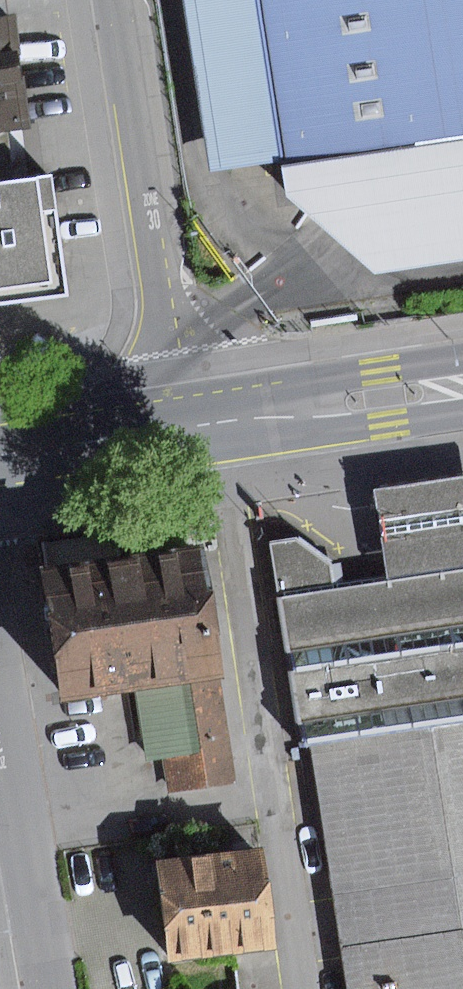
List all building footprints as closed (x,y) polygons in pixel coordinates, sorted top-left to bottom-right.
[(220,179),(287,168),(462,140),(462,0),(192,0),(220,179)] [(0,19),(0,137),(35,133),(18,15),(0,19)] [(287,168),(291,193),(361,258),(380,275),(462,262),(462,140),(287,168)] [(74,299),(57,177),(0,185),(0,309),(74,299)] [(376,489),(389,581),(462,570),(462,476),(376,489)] [(272,543),(343,988),(462,988),(462,570),(389,581),(337,589),(333,564),(298,538),(272,543)] [(209,549),(49,572),(68,702),(137,692),(223,680),(228,679),(209,549)] [(223,680),(137,692),(148,762),(165,760),(169,792),(238,782),(223,680)] [(278,949),(266,849),(161,862),(173,962),(278,949)]
